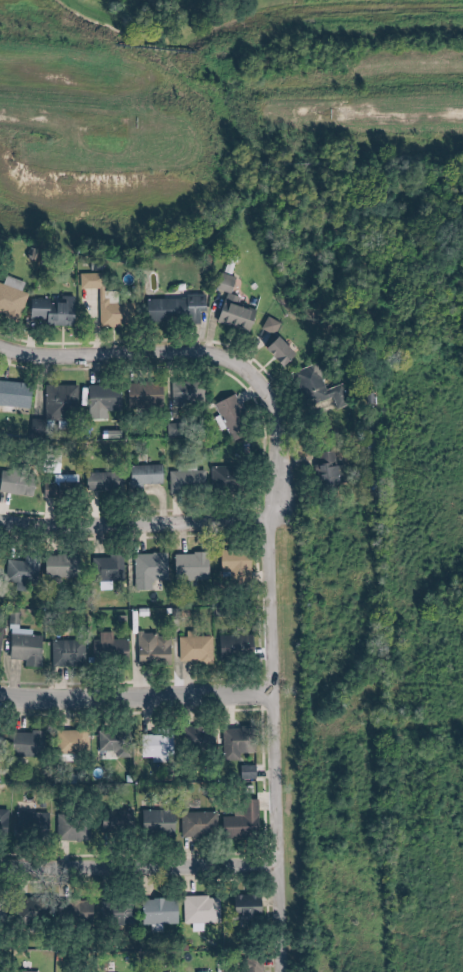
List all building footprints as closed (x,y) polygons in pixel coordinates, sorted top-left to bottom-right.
[(105,326),(140,326),(140,302),(114,302),(114,273),(85,273),(85,289),(104,288),(105,326)] [(26,319),(32,291),(0,284),(0,313),(26,319)] [(245,297),(231,293),(223,322),(259,331),(265,311),(243,305),(245,297)] [(37,297),(33,318),(61,323),(80,327),(84,297),(67,295),(66,302),(37,297)] [(214,311),(213,296),(154,298),(155,322),(206,320),(206,312),(214,311)] [(280,335),(286,323),(273,316),(267,329),(280,335)] [(305,354),(287,336),(274,349),(292,367),(305,354)] [(330,390),(318,364),(298,374),(314,406),(335,396),(341,409),(353,403),(343,383),(330,390)] [(35,406),(35,383),(1,382),(0,405),(35,406)] [(174,383),(174,405),(207,404),(206,382),(174,383)] [(132,408),(167,406),(167,383),(131,384),(132,408)] [(81,384),(47,385),(48,420),(81,419),(81,384)] [(125,410),(126,387),(94,386),(93,419),(111,419),(111,410),(125,410)] [(250,427),(240,395),(218,402),(229,434),(250,427)] [(340,466),(338,450),(322,452),(326,487),(348,484),(346,465),(340,466)] [(135,466),(136,485),(169,483),(168,465),(135,466)] [(216,490),(247,489),(247,466),(215,467),(216,490)] [(174,472),(175,494),(211,493),(210,470),(174,472)] [(128,492),(128,473),(91,472),(91,490),(128,492)] [(34,474),(6,473),(5,493),(33,495),(34,474)] [(62,495),(71,495),(70,488),(82,488),(82,474),(61,475),(62,495)] [(48,484),(49,497),(62,496),(61,484),(48,484)] [(226,552),(225,571),(233,571),(233,578),(256,579),(256,553),(226,552)] [(172,554),(138,553),(138,589),(157,589),(157,580),(172,580),(172,554)] [(180,553),(179,580),(212,580),(213,554),(180,553)] [(48,576),(84,577),(85,556),(48,555),(48,576)] [(26,561),(7,560),(6,581),(40,581),(41,556),(26,556),(26,561)] [(96,557),(96,581),(128,580),(127,557),(96,557)] [(117,632),(103,632),(103,643),(96,644),(97,659),(134,658),(133,639),(117,640),(117,632)] [(257,657),(257,635),(223,633),(223,656),(257,657)] [(13,635),(14,659),(29,659),(29,667),(46,667),(45,634),(13,635)] [(141,636),(141,665),(174,665),(173,635),(141,636)] [(214,636),(182,637),(183,663),(215,662),(214,636)] [(54,640),(55,666),(89,664),(87,639),(54,640)] [(245,753),(258,752),(257,727),(227,728),(229,760),(246,759),(245,753)] [(92,752),(91,730),(66,730),(67,752),(92,752)] [(218,730),(188,730),(189,748),(219,747),(218,730)] [(20,731),(19,756),(49,757),(50,732),(20,731)] [(119,751),(119,757),(134,757),(134,732),(102,732),(102,751),(119,751)] [(156,757),(156,763),(176,763),(175,738),(154,738),(154,746),(147,746),(147,757),(156,757)] [(262,765),(244,766),(244,779),(262,779),(262,765)] [(237,816),(227,816),(227,837),(264,838),(264,808),(251,807),(251,811),(237,811),(237,816)] [(0,809),(0,831),(13,831),(14,809),(0,809)] [(114,810),(115,818),(107,818),(108,831),(139,830),(138,809),(114,810)] [(147,833),(180,833),(180,810),(147,810),(147,833)] [(184,836),(221,835),(221,811),(184,812),(184,836)] [(55,813),(22,812),(21,835),(54,836),(55,813)] [(62,814),(61,839),(94,840),(94,827),(78,826),(79,815),(62,814)] [(240,894),(239,918),(268,920),(270,896),(240,894)] [(224,923),(222,896),(185,897),(187,924),(195,923),(196,931),(207,931),(207,923),(224,923)] [(145,900),(146,925),(153,925),(154,933),(165,932),(165,924),(182,923),(181,898),(145,900)] [(97,901),(66,900),(66,920),(97,921),(97,901)] [(268,961),(252,960),(251,971),(268,971),(268,961)]
